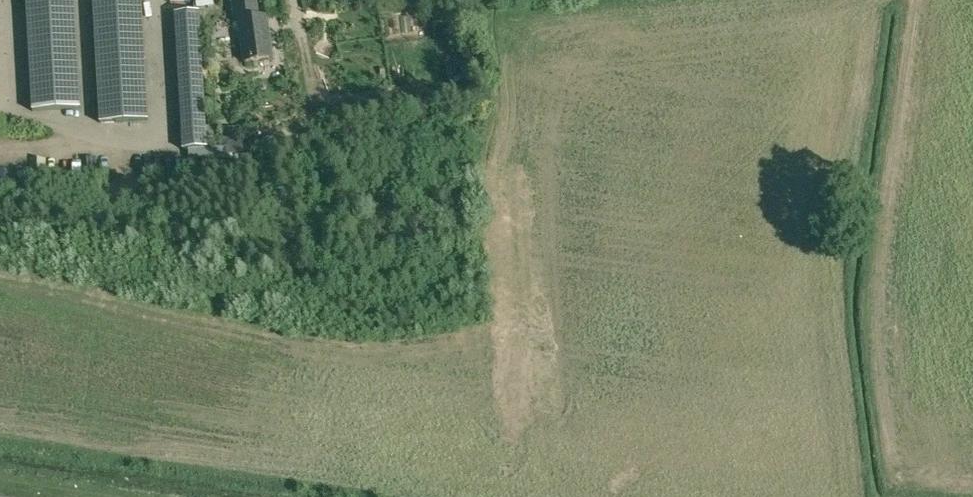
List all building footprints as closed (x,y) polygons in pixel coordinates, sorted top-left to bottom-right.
[(32,111),(80,108),(74,0),(26,0),(32,111)] [(100,123),(148,120),(141,0),(118,0),(93,1),(100,123)] [(244,63),(273,59),(269,18),(260,19),(258,0),(235,0),(237,22),(239,22),(244,63)] [(288,2),(276,3),(278,16),(290,14),(288,2)] [(207,148),(199,12),(175,13),(183,149),(207,148)] [(213,127),(206,127),(207,143),(214,142),(213,127)] [(236,128),(220,128),(221,143),(237,143),(236,128)]
